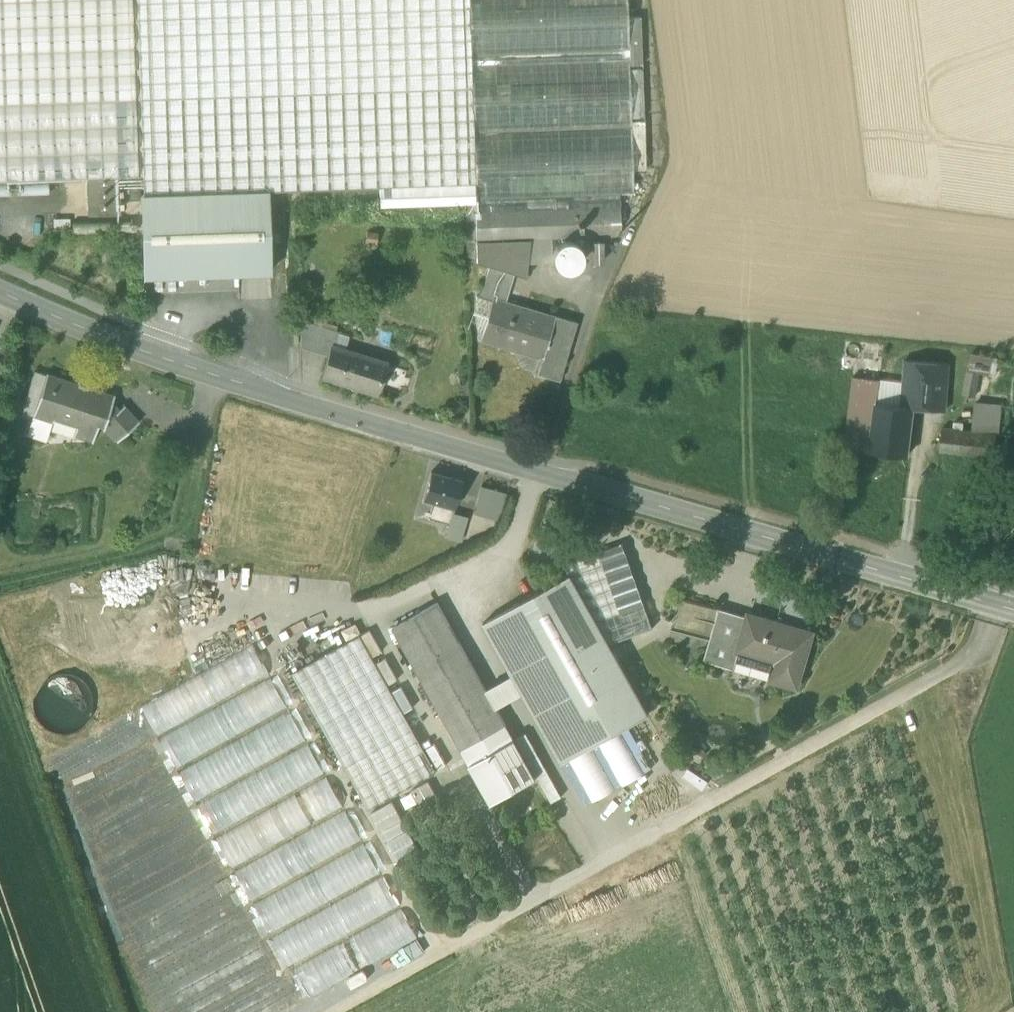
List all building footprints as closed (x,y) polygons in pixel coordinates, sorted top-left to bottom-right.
[(143,176),(137,0),(0,0),(0,181),(143,176)] [(468,0),(137,0),(143,176),(144,195),(269,191),(379,187),(475,184),(468,0)] [(475,184),(475,202),(476,214),(621,207),(620,195),(634,195),(633,170),(631,121),(631,118),(629,69),(629,65),(628,18),(627,0),(468,0),(475,184)] [(628,18),(629,65),(642,65),(640,17),(628,18)] [(629,69),(631,118),(644,117),(642,68),(629,69)] [(646,170),(644,121),(631,121),(633,170),(646,170)] [(87,179),(87,191),(116,191),(115,179),(87,179)] [(129,181),(129,200),(140,199),(139,180),(129,181)] [(15,182),(15,195),(50,194),(50,181),(15,182)] [(12,195),(12,182),(0,183),(0,196),(12,195)] [(475,202),(475,184),(379,187),(380,205),(466,202),(475,202)] [(87,191),(88,204),(116,203),(116,191),(87,191)] [(272,271),(269,191),(144,195),(146,276),(272,271)] [(468,257),(477,257),(477,241),(476,214),(475,202),(466,202),(468,257)] [(116,215),(116,203),(88,204),(88,216),(116,215)] [(476,214),(477,241),(530,239),(550,238),(616,236),(621,228),(621,207),(476,214)] [(55,219),(55,230),(69,229),(69,219),(55,219)] [(73,221),(73,234),(136,232),(136,219),(73,221)] [(551,262),(550,238),(530,239),(528,262),(551,262)] [(528,262),(530,239),(477,241),(477,257),(477,263),(490,267),(490,266),(514,274),(526,278),(528,262)] [(604,241),(592,241),(592,262),(604,262),(604,241)] [(505,284),(511,286),(514,274),(490,266),(490,267),(487,279),(505,284)] [(502,339),(544,351),(555,318),(553,317),(500,301),(505,284),(487,279),(482,294),(479,304),(491,307),(484,329),(481,340),(500,346),(502,339)] [(480,327),(484,329),(491,307),(479,304),(482,294),(478,293),(480,327)] [(554,316),(553,317),(555,318),(544,351),(541,360),(540,359),(536,374),(559,382),(577,323),(554,316)] [(301,348),(329,357),(332,348),(333,348),(338,334),(338,333),(338,332),(301,321),(300,321),(301,348)] [(480,341),(540,359),(541,360),(544,351),(502,339),(500,346),(481,340),(480,341)] [(323,377),(378,395),(382,379),(380,379),(384,365),(387,366),(387,365),(385,364),(333,348),(332,348),(329,357),(323,377)] [(973,366),(988,368),(990,354),(975,352),(973,366)] [(914,409),(946,411),(950,364),(905,360),(904,384),(902,408),(914,409)] [(20,416),(31,420),(33,416),(46,375),(35,371),(20,416)] [(964,396),(976,397),(980,373),(969,371),(964,396)] [(33,416),(31,420),(27,433),(47,439),(53,422),(54,422),(54,420),(57,413),(79,420),(76,427),(73,437),(74,438),(75,435),(92,441),(92,443),(93,444),(98,428),(99,426),(103,427),(102,429),(104,430),(104,428),(106,423),(108,417),(113,402),(115,395),(114,395),(113,397),(88,389),(89,387),(87,386),(86,389),(80,387),(81,384),(79,383),(78,386),(47,376),(48,373),(47,373),(46,375),(33,416)] [(79,383),(48,373),(47,376),(78,386),(79,383)] [(845,449),(908,457),(914,409),(902,408),(904,384),(853,377),(845,449)] [(114,395),(89,387),(88,389),(113,397),(114,395)] [(120,409),(113,402),(108,417),(110,418),(120,409)] [(997,434),(998,434),(999,422),(1001,406),(977,403),(975,420),(974,432),(997,434)] [(116,441),(117,443),(138,424),(140,422),(124,405),(120,409),(110,418),(108,417),(106,423),(120,438),(116,441)] [(57,413),(54,420),(76,427),(79,420),(57,413)] [(106,423),(104,428),(116,441),(120,438),(106,423)] [(940,451),(995,457),(997,434),(974,432),(963,430),(964,424),(955,423),(954,429),(943,428),(940,451)] [(425,498),(457,506),(464,481),(432,472),(425,498)] [(473,513),(497,521),(506,494),(481,486),(473,513)] [(435,502),(432,516),(448,520),(451,506),(435,502)] [(450,537),(465,541),(471,517),(456,513),(450,537)] [(565,565),(570,575),(571,575),(610,645),(653,629),(623,544),(565,565)] [(649,714),(610,645),(571,575),(570,575),(501,614),(579,754),(649,714)] [(393,629),(462,752),(507,727),(497,709),(486,690),(438,604),(393,629)] [(705,660),(736,669),(743,645),(741,645),(749,617),(720,609),(705,660)] [(579,754),(501,614),(484,623),(513,675),(486,690),(497,709),(523,694),(562,763),(579,754)] [(741,645),(743,645),(779,656),(772,680),(797,687),(813,634),(750,615),(749,617),(741,645)] [(360,636),(373,658),(383,653),(370,631),(360,636)] [(293,674),(369,810),(437,772),(425,751),(404,714),(393,693),(389,687),(377,665),(373,658),(360,636),(293,674)] [(736,669),(772,680),(779,656),(743,645),(736,669)] [(157,740),(269,678),(252,648),(140,710),(157,740)] [(377,665),(389,687),(399,681),(386,660),(377,665)] [(58,725),(83,705),(77,698),(82,694),(72,683),(65,689),(58,680),(36,697),(58,725)] [(176,773),(287,711),(270,680),(159,742),(176,773)] [(402,687),(393,693),(404,714),(414,708),(402,687)] [(194,805),(306,743),(289,713),(177,775),(194,805)] [(507,727),(462,752),(470,766),(515,740),(507,727)] [(470,766),(491,804),(536,779),(515,740),(470,766)] [(212,838),(324,776),(307,745),(195,808),(212,838)] [(425,751),(437,772),(447,767),(435,745),(425,751)] [(231,871),(343,809),(325,779),(214,841),(231,871)] [(429,782),(412,792),(423,813),(441,804),(429,782)] [(375,813),(384,831),(406,819),(396,801),(375,813)] [(250,906),(362,844),(345,813),(233,875),(250,906)] [(410,828),(406,819),(384,831),(389,839),(410,828)] [(268,937),(380,875),(363,845),(251,907),(268,937)] [(288,970),(400,908),(382,877),(271,940),(288,970)] [(306,1003),(418,940),(401,910),(289,972),(306,1003)]
